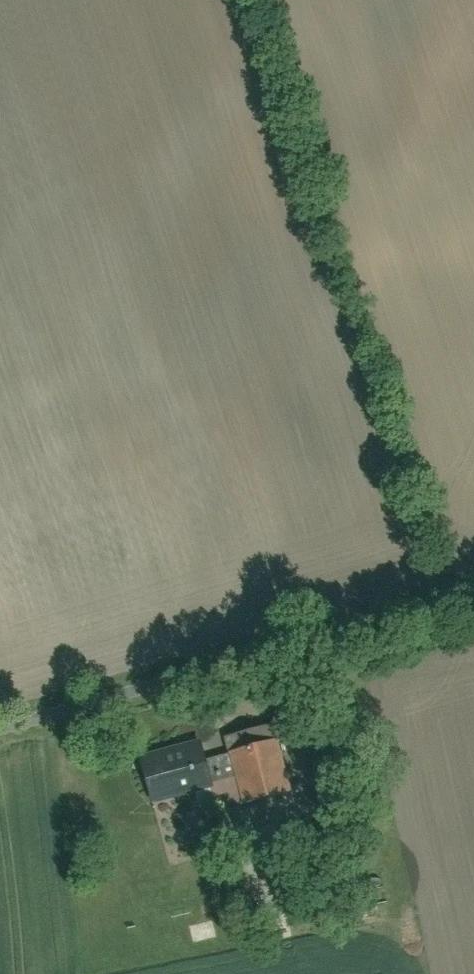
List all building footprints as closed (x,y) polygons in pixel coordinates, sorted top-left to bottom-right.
[(289,795),(273,742),(226,756),(242,809),(289,795)] [(195,743),(140,760),(153,804),(209,787),(195,743)]
